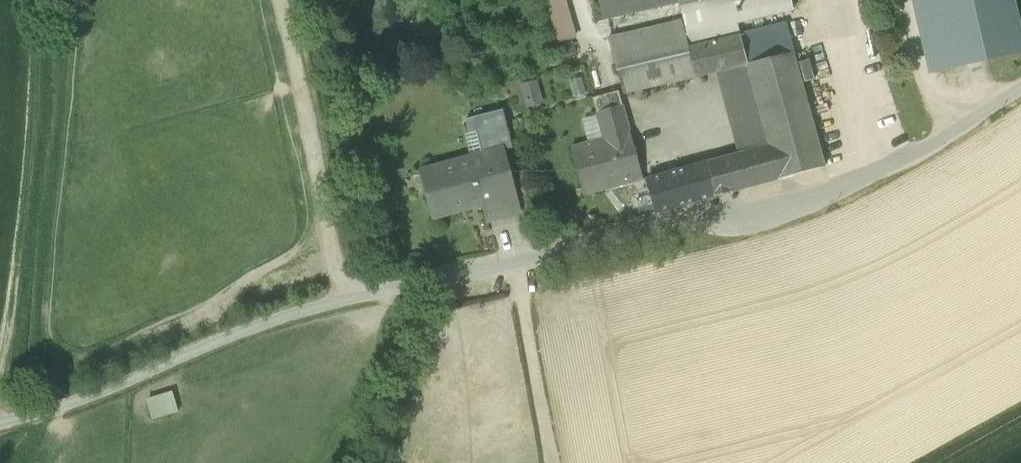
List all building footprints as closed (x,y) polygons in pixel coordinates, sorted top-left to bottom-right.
[(558,43),(573,38),(563,0),(546,0),(558,43)] [(678,0),(598,0),(603,20),(679,3),(678,0)] [(696,78),(687,48),(741,35),(737,23),(793,10),(791,0),(678,0),(679,3),(683,21),(686,34),(684,34),(681,22),(608,39),(623,95),(696,78)] [(928,75),(946,69),(930,0),(911,0),(928,75)] [(946,69),(1020,52),(1020,36),(1013,0),(930,0),(946,69)] [(683,21),(679,3),(603,20),(608,39),(681,22),(683,21)] [(738,154),(720,159),(729,194),(825,167),(793,53),(792,53),(785,25),(741,35),(687,48),(696,78),(716,73),(746,66),(769,146),(738,154)] [(716,73),(738,154),(769,146),(746,66),(716,73)] [(581,77),(569,81),(574,98),(587,95),(581,77)] [(538,80),(520,85),(526,108),(544,104),(538,80)] [(592,99),(596,113),(622,106),(618,92),(592,99)] [(571,149),(583,194),(602,189),(601,186),(622,180),(622,181),(641,176),(622,106),(596,113),(597,115),(604,140),(588,144),(571,149)] [(427,186),(435,217),(481,204),(478,190),(510,181),(502,149),(511,147),(501,109),(499,110),(480,115),(484,130),(489,152),(470,157),(423,170),(423,172),(431,170),(435,184),(427,186)] [(484,130),(480,115),(465,119),(469,133),(484,130)] [(588,144),(604,140),(597,115),(581,120),(588,144)] [(470,157),(489,152),(484,130),(469,133),(464,134),(470,157)] [(717,197),(729,194),(720,159),(707,163),(717,197)] [(656,213),(717,197),(707,163),(646,180),(656,213)] [(431,170),(423,172),(427,186),(435,184),(431,170)] [(481,204),(486,221),(519,212),(510,181),(478,190),(481,204)] [(173,391),(146,399),(152,421),(179,413),(173,391)]
